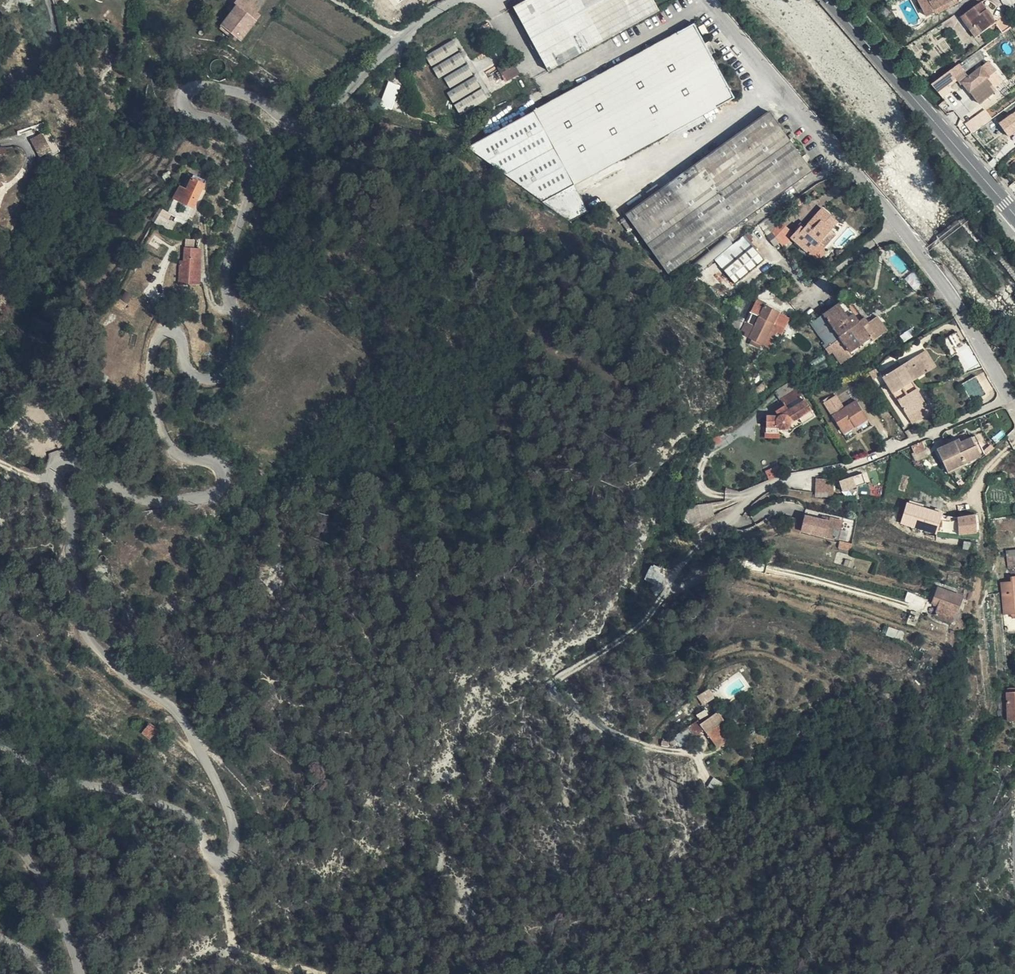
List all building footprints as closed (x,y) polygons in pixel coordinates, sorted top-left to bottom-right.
[(259,16),(239,0),(237,0),(235,3),(237,5),(220,28),(234,39),(236,38),(240,41),(259,16)] [(524,28),(554,3),(558,0),(527,0),(513,8),(520,21),(524,28)] [(554,3),(524,28),(529,36),(547,21),(571,0),(558,0),(554,3)] [(610,0),(571,0),(547,21),(565,40),(597,12),(610,0)] [(651,0),(610,0),(597,12),(565,40),(578,54),(597,44),(658,12),(651,0)] [(927,17),(936,13),(935,10),(954,0),(919,0),(927,17)] [(935,10),(936,13),(937,14),(956,4),(954,0),(935,10)] [(976,38),(996,23),(982,3),(962,17),(976,38)] [(1013,26),(1007,16),(996,23),(1003,33),(1009,29),(1013,26)] [(548,71),(578,54),(565,40),(547,21),(529,36),(548,71)] [(543,204),(574,186),(638,151),(669,134),(702,116),(734,99),(693,24),(606,72),(493,134),(467,148),(543,204)] [(996,38),(980,50),(982,53),(998,40),(996,38)] [(452,41),(427,56),(438,63),(458,51),(452,41)] [(951,72),(932,85),(944,98),(951,92),(947,86),(955,80),(956,79),(955,78),(963,72),(969,70),(985,56),(982,53),(980,50),(951,72)] [(459,53),(440,64),(450,72),(465,63),(459,53)] [(438,63),(427,56),(425,57),(431,67),(438,63)] [(507,80),(521,72),(512,58),(498,66),(507,80)] [(956,79),(955,80),(960,86),(963,84),(980,105),(995,93),(993,90),(995,88),(988,79),(995,73),(996,72),(989,62),(968,78),(963,72),(955,78),(956,79)] [(450,72),(440,64),(432,69),(438,79),(450,72)] [(451,74),(461,82),(472,75),(466,65),(451,74)] [(450,88),(461,82),(451,74),(444,78),(450,88)] [(470,89),(477,82),(474,77),(463,84),(470,89)] [(480,87),(477,82),(470,89),(463,84),(447,93),(453,103),(480,87)] [(391,109),(399,86),(388,83),(380,105),(391,109)] [(487,99),(481,89),(454,105),(460,116),(487,99)] [(966,122),(973,131),(993,117),(986,107),(966,122)] [(668,274),(811,170),(768,113),(626,216),(668,274)] [(1000,124),(1010,136),(1014,132),(1014,114),(1000,124)] [(705,121),(702,116),(669,134),(672,139),(705,121)] [(37,150),(47,144),(41,134),(31,140),(37,150)] [(51,151),(47,144),(37,150),(41,156),(51,151)] [(204,184),(193,179),(186,194),(183,193),(182,197),(181,196),(178,202),(193,209),(204,184)] [(543,204),(569,222),(588,212),(574,186),(543,204)] [(172,213),(187,220),(193,209),(178,202),(172,213)] [(783,216),(790,211),(786,205),(763,221),(768,227),(776,221),(774,220),(781,215),(783,216)] [(819,245),(830,231),(837,223),(821,209),(804,229),(801,227),(791,239),(809,255),(810,254),(814,257),(816,258),(819,258),(822,256),(823,254),(824,252),(823,249),(822,247),(819,245)] [(168,221),(171,214),(162,210),(159,216),(168,221)] [(792,214),(790,211),(783,216),(785,219),(792,214)] [(775,246),(780,244),(768,227),(763,221),(759,224),(766,232),(765,233),(775,246)] [(768,227),(780,244),(782,244),(787,238),(784,236),(789,230),(780,222),(779,224),(776,221),(768,227)] [(835,236),(830,231),(819,245),(822,247),(823,249),(835,236)] [(195,245),(196,238),(187,237),(186,244),(195,245)] [(764,260),(753,247),(725,271),(735,284),(764,260)] [(179,284),(199,284),(200,251),(199,250),(185,250),(184,261),(180,261),(179,284)] [(935,303),(930,295),(918,302),(923,310),(935,303)] [(763,344),(773,323),(777,312),(766,306),(767,304),(757,299),(744,331),(747,336),(753,340),(752,344),(759,347),(761,343),(763,344)] [(811,324),(820,337),(825,344),(823,345),(829,354),(833,351),(842,363),(874,340),(864,327),(868,324),(863,318),(859,321),(843,301),(811,324)] [(738,331),(744,319),(739,317),(740,307),(735,308),(733,329),(738,331)] [(867,316),(863,318),(868,324),(864,327),(874,340),(879,337),(871,326),(873,325),(867,316)] [(964,350),(953,333),(943,340),(953,357),(964,350)] [(919,356),(929,372),(937,367),(926,351),(919,356)] [(899,401),(919,392),(912,382),(929,372),(919,356),(884,377),(899,401)] [(987,395),(976,377),(963,384),(973,403),(987,395)] [(785,408),(778,413),(788,428),(789,426),(791,424),(799,419),(801,421),(813,414),(797,390),(780,401),(785,408)] [(927,406),(919,392),(899,401),(909,418),(927,406)] [(856,427),(858,426),(844,408),(836,396),(825,403),(841,430),(853,423),(856,427)] [(844,408),(858,426),(868,420),(856,401),(844,408)] [(932,413),(927,406),(909,418),(913,425),(932,413)] [(788,428),(778,413),(777,413),(779,417),(766,417),(766,428),(778,428),(783,430),(785,430),(788,429),(788,428)] [(815,416),(813,414),(801,421),(803,425),(815,416)] [(844,434),(856,427),(853,423),(841,430),(844,434)] [(972,438),(981,456),(985,455),(976,436),(972,438)] [(948,472),(981,456),(972,438),(961,443),(960,440),(938,450),(948,472)] [(926,450),(922,442),(912,446),(916,454),(926,450)] [(767,471),(770,477),(783,472),(781,466),(767,471)] [(840,479),(843,489),(865,482),(862,472),(840,479)] [(834,493),(834,481),(817,481),(817,492),(834,493)] [(901,523),(936,534),(942,514),(907,503),(901,523)] [(961,524),(952,525),(954,533),(958,532),(959,535),(977,532),(976,522),(974,515),(960,517),(961,524)] [(800,531),(838,540),(841,521),(828,518),(827,522),(804,516),(800,531)] [(838,540),(836,546),(851,549),(852,543),(838,540)] [(1010,569),(1014,569),(1014,551),(1007,552),(1008,569),(1010,569)] [(1014,614),(1014,569),(1010,569),(1011,582),(1002,583),(1005,614),(1012,614),(1014,614)] [(938,605),(934,616),(952,622),(962,597),(937,588),(932,602),(938,605)] [(901,640),(903,633),(889,628),(886,635),(901,640)] [(698,694),(704,703),(716,695),(710,686),(698,694)] [(1007,694),(1009,721),(1014,721),(1014,693),(1007,694)] [(150,739),(157,730),(149,724),(142,734),(150,739)] [(694,735),(691,728),(685,730),(689,737),(694,735)] [(728,741),(720,729),(716,731),(715,729),(709,733),(718,747),(728,741)]
